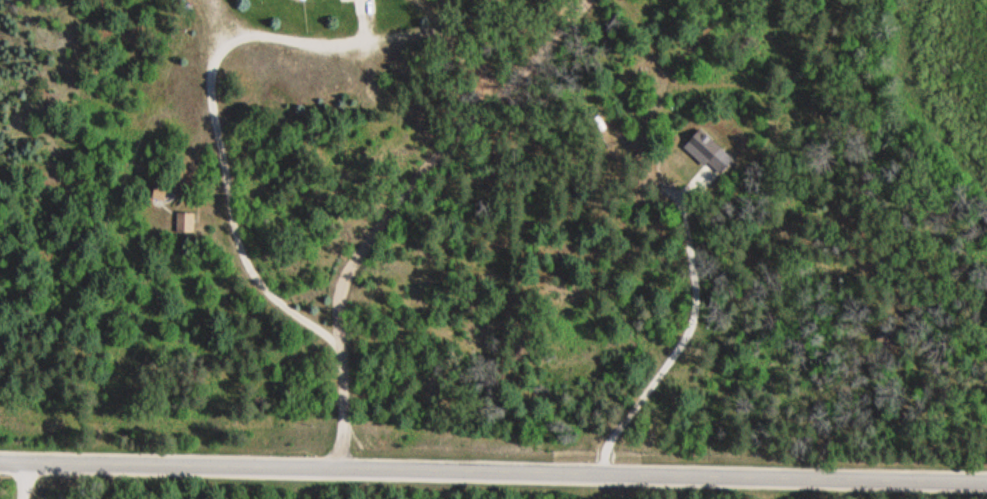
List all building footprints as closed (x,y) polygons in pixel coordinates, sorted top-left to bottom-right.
[(704,167),(691,182),(703,193),(734,160),(700,128),(682,147),(704,167)] [(162,200),(167,188),(156,184),(151,195),(162,200)] [(177,233),(194,233),(194,213),(177,213),(177,233)]
